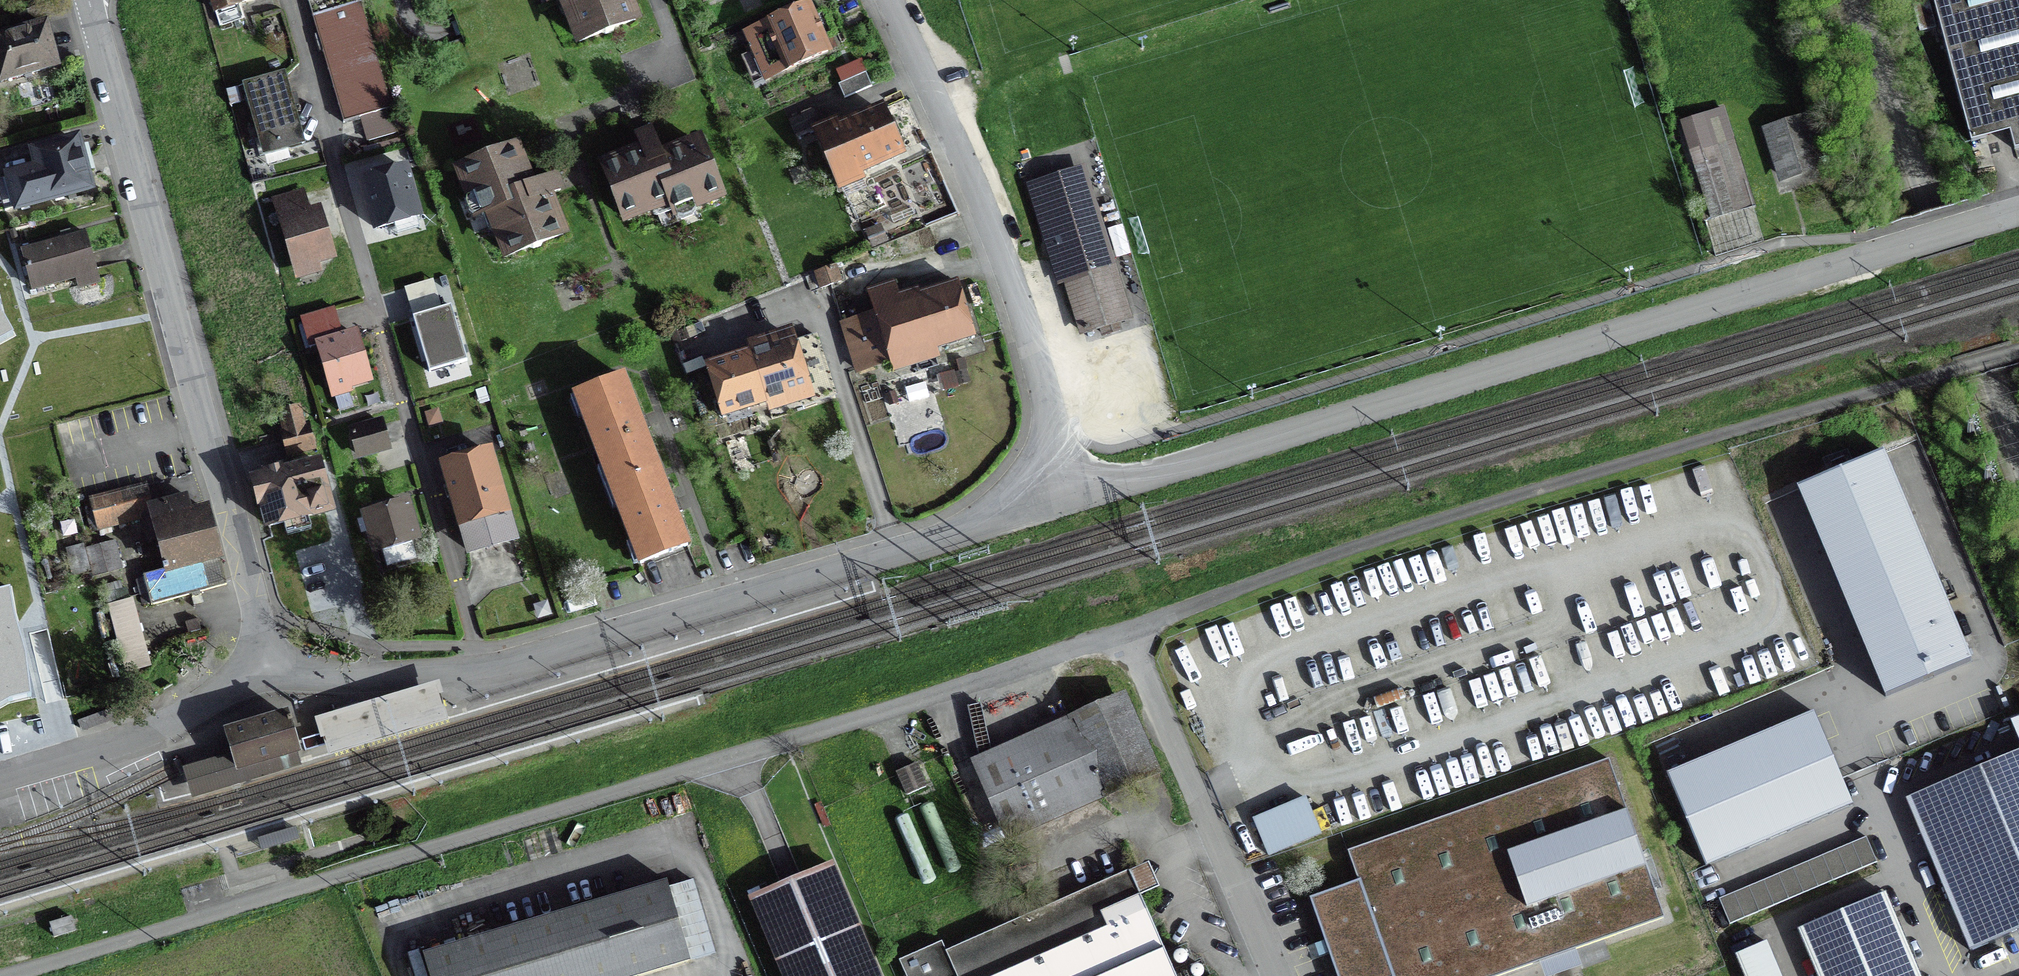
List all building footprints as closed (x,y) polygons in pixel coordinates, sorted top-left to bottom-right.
[(210,21),(263,4),(262,0),(203,0),(210,21)] [(343,124),(388,111),(356,0),(307,0),(343,124)] [(557,3),(577,53),(643,27),(632,0),(544,0),(547,7),(557,3)] [(1912,3),(1920,32),(1940,27),(1970,142),(2010,132),(2017,160),(2018,159),(2018,0),(1922,0),(1912,3)] [(804,7),(744,30),(762,77),(823,53),(804,7)] [(1,79),(1,81),(56,66),(45,26),(0,38),(0,80),(1,79)] [(848,101),(874,89),(867,75),(841,87),(848,101)] [(282,76),(241,88),(261,159),(302,148),(282,76)] [(1724,109),(1680,121),(1708,218),(1753,207),(1724,109)] [(817,123),(812,112),(790,122),(795,133),(817,123)] [(1808,114),(1762,127),(1778,183),(1824,171),(1808,114)] [(839,126),(815,135),(839,196),(864,186),(859,173),(902,156),(886,115),(842,132),(839,126)] [(702,143),(661,158),(654,138),(636,145),(640,155),(600,170),(624,233),(669,215),(673,226),(726,205),(702,143)] [(13,188),(0,191),(5,210),(88,188),(76,141),(35,153),(40,170),(11,177),(13,188)] [(475,232),(486,228),(501,270),(571,244),(554,199),(562,196),(556,180),(533,189),(519,150),(453,174),(475,232)] [(403,161),(352,176),(368,231),(419,215),(403,161)] [(1064,283),(1081,335),(1133,318),(1082,164),(1025,182),(1058,285),(1064,283)] [(299,195),(273,203),(296,283),(318,276),(315,268),(332,263),(318,212),(305,215),(299,195)] [(443,289),(425,226),(392,236),(411,299),(443,289)] [(85,233),(22,250),(32,290),(78,277),(94,273),(96,272),(85,233)] [(838,281),(833,267),(815,273),(819,287),(838,281)] [(94,273),(78,277),(81,288),(97,283),(94,273)] [(879,319),(846,329),(859,373),(891,364),(895,377),(932,366),(930,358),(975,345),(959,288),(899,305),(895,290),(873,297),(879,319)] [(333,311),(304,319),(310,343),(339,335),(333,311)] [(355,336),(315,347),(330,403),(350,397),(349,391),(368,386),(355,336)] [(749,361),(708,373),(722,422),(761,410),(763,416),(812,402),(814,408),(832,403),(818,356),(799,362),(791,338),(746,351),(749,361)] [(571,398),(603,484),(655,464),(624,379),(571,398)] [(298,407),(278,412),(287,452),(308,447),(298,407)] [(379,428),(347,439),(355,462),(387,450),(379,428)] [(488,445),(437,459),(463,553),(513,540),(488,445)] [(1972,662),(1884,452),(1855,464),(1849,450),(1821,461),(1827,476),(1796,489),(1884,699),(1972,662)] [(30,635),(39,632),(47,630),(7,457),(0,458),(0,636),(20,632),(18,624),(26,622),(30,635)] [(603,484),(635,569),(687,550),(655,464),(603,484)] [(315,470),(250,487),(262,529),(326,512),(315,470)] [(91,527),(152,511),(151,506),(145,485),(84,501),(91,527)] [(186,497),(151,506),(152,511),(167,565),(163,566),(164,569),(143,575),(151,604),(195,593),(226,584),(207,509),(191,513),(186,497)] [(406,498),(358,512),(371,554),(418,539),(406,498)] [(114,541),(86,548),(93,576),(121,569),(114,541)] [(25,655),(14,614),(9,589),(0,591),(0,707),(8,702),(31,697),(27,664),(6,669),(4,660),(9,659),(25,655)] [(148,665),(132,601),(108,607),(124,671),(148,665)] [(439,682),(314,719),(320,740),(323,739),(329,758),(449,722),(441,696),(443,695),(439,682)] [(1124,689),(973,758),(1007,832),(1158,764),(1124,689)] [(228,732),(234,752),(235,757),(239,768),(297,751),(294,741),(288,723),(292,722),(291,718),(287,719),(286,714),(251,725),(228,732)] [(1852,805),(1812,714),(1665,778),(1705,869),(1852,805)] [(2010,719),(2018,739),(2018,715),(2010,719)] [(326,732),(301,739),(305,751),(329,744),(327,738),(326,732)] [(1970,950),(2018,929),(2018,748),(1905,797),(1970,950)] [(235,757),(234,752),(182,768),(183,774),(192,800),(302,766),(297,751),(239,768),(235,757)] [(1347,852),(1358,882),(1312,898),(1340,975),(1497,975),(1665,917),(1610,760),(1347,852)] [(925,786),(916,765),(895,773),(903,795),(925,786)] [(1317,831),(1303,800),(1254,822),(1268,853),(1317,831)] [(263,849),(297,839),(294,827),(270,834),(259,838),(263,849)] [(1864,840),(1723,901),(1734,926),(1875,865),(1864,840)] [(833,858),(748,894),(782,975),(883,975),(833,858)] [(899,959),(907,975),(1177,975),(1130,870),(944,953),(939,942),(899,959)] [(421,951),(429,975),(623,975),(689,956),(665,878),(421,951)] [(1885,890),(1797,928),(1818,975),(1922,975),(1885,890)] [(71,918),(50,924),(54,937),(75,931),(71,918)] [(1767,943),(1734,958),(1742,975),(1781,975),(1767,943)]
